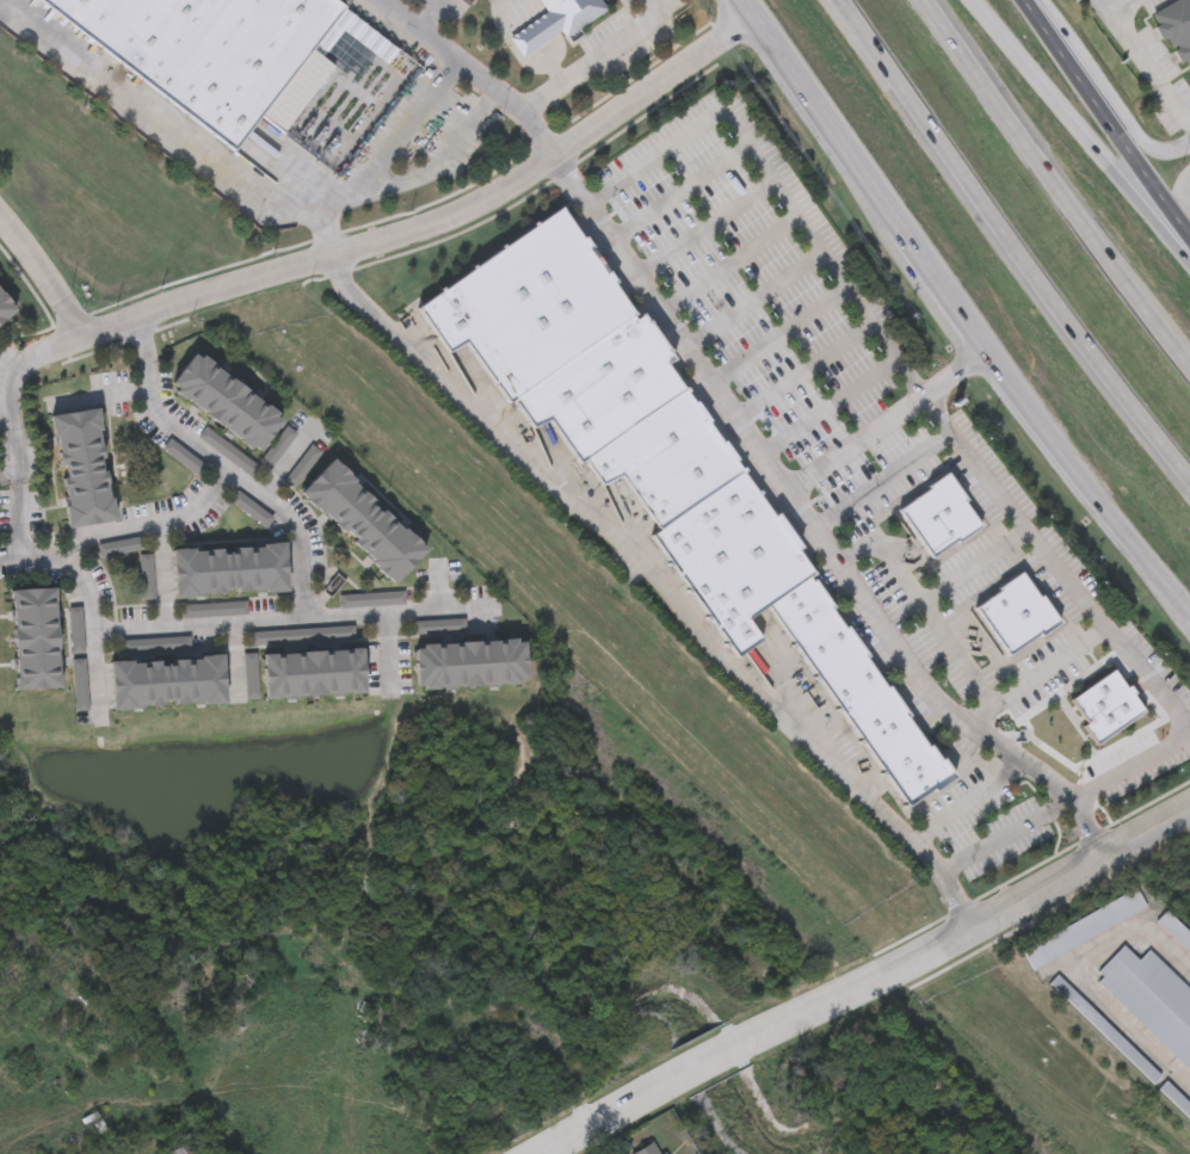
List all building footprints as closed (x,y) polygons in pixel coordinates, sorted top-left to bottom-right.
[(238,150),(42,0),(338,0),(347,7),(314,51),(334,68),(283,134),(263,118),(238,150)] [(547,14),(538,0),(599,0),(606,12),(574,32),(580,41),(571,47),(562,33),(535,50),(523,57),(510,38),(522,30),(547,14)] [(1151,16),(1177,0),(1189,0),(1189,64),(1182,69),(1151,16)] [(513,401),(473,343),(452,357),(419,308),(563,210),(636,317),(513,401)] [(17,315),(0,327),(0,292),(17,315)] [(584,463),(555,421),(536,434),(513,401),(636,317),(639,320),(643,315),(676,363),(670,366),(688,391),(584,463)] [(198,353),(286,421),(260,456),(172,388),(198,353)] [(635,493),(625,477),(603,492),(584,463),(688,391),(689,390),(719,434),(635,493)] [(69,530),(56,416),(103,412),(116,524),(69,530)] [(719,434),(635,493),(662,531),(746,475),(719,434)] [(397,587),(302,494),(335,461),(430,554),(397,587)] [(771,606),(750,621),(765,642),(751,653),(751,654),(739,661),(654,537),(662,531),(746,475),(777,520),(781,518),(803,551),(799,555),(814,576),(809,580),(771,606)] [(900,513),(931,493),(930,490),(948,479),(966,504),(963,506),(917,537),(900,513)] [(963,506),(981,531),(960,547),(957,544),(933,561),(917,537),(963,506)] [(175,550),(288,548),(290,595),(177,598),(175,550)] [(991,635),(974,609),(1025,573),(1043,598),(991,635)] [(809,580),(950,785),(911,811),(771,606),(809,580)] [(17,693),(14,592),(58,591),(62,692),(17,693)] [(1043,598),(991,635),(1010,661),(1061,625),(1043,598)] [(418,647),(528,642),(530,687),(419,692),(418,647)] [(368,697),(266,702),(264,658),(365,652),(368,697)] [(112,665),(227,660),(228,708),(115,712),(112,665)] [(1098,749),(1084,730),(1089,727),(1072,704),(1115,674),(1127,692),(1130,690),(1136,698),(1133,699),(1145,716),(1098,749)] [(1022,950),(1032,969),(1145,906),(1134,887),(1022,950)] [(1166,909),(1189,933),(1189,953),(1157,920),(1166,909)] [(1148,950),(1189,990),(1189,1072),(1097,982),(1103,976),(1098,971),(1122,945),(1137,961),(1148,950)] [(1048,982),(1152,1082),(1159,1075),(1055,974),(1048,982)] [(1165,1080),(1189,1105),(1189,1119),(1158,1087),(1165,1080)] [(205,1134),(216,1153),(166,1153),(205,1134)] [(659,1142),(665,1153),(638,1153),(637,1153),(659,1142)]
